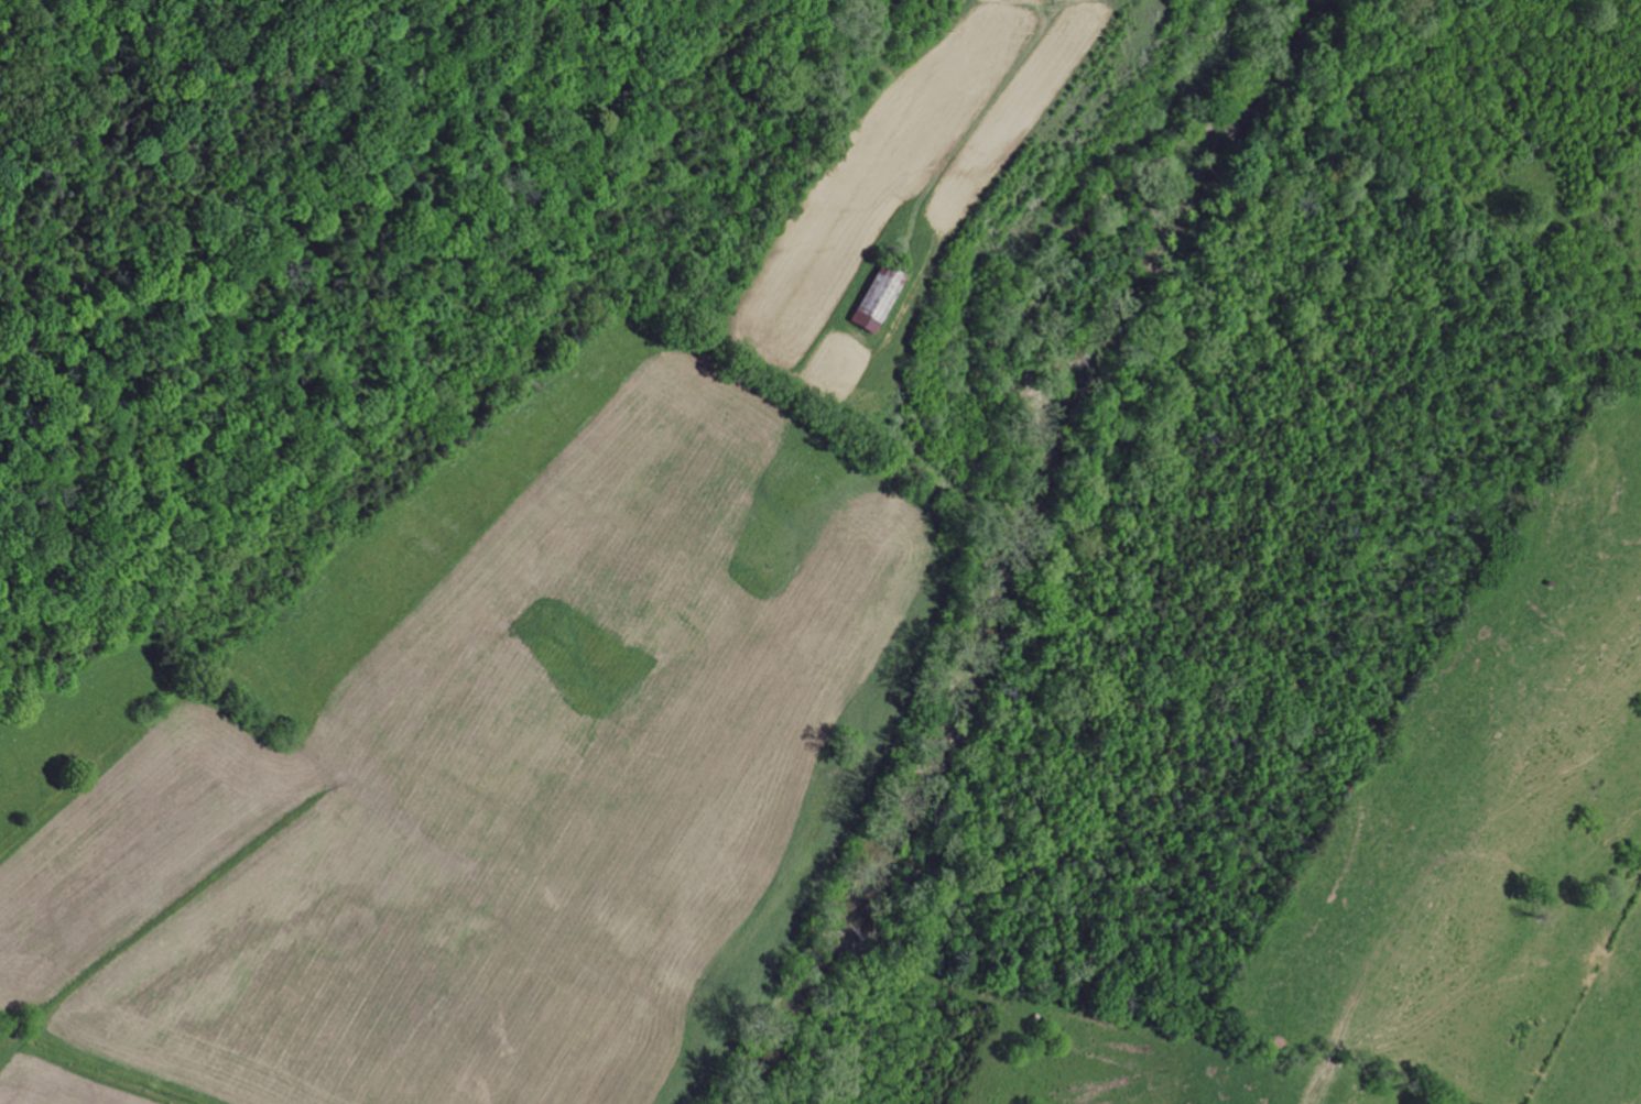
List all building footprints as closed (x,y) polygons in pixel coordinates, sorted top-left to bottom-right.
[(870,335),(900,277),(876,264),(846,323),(870,335)]
